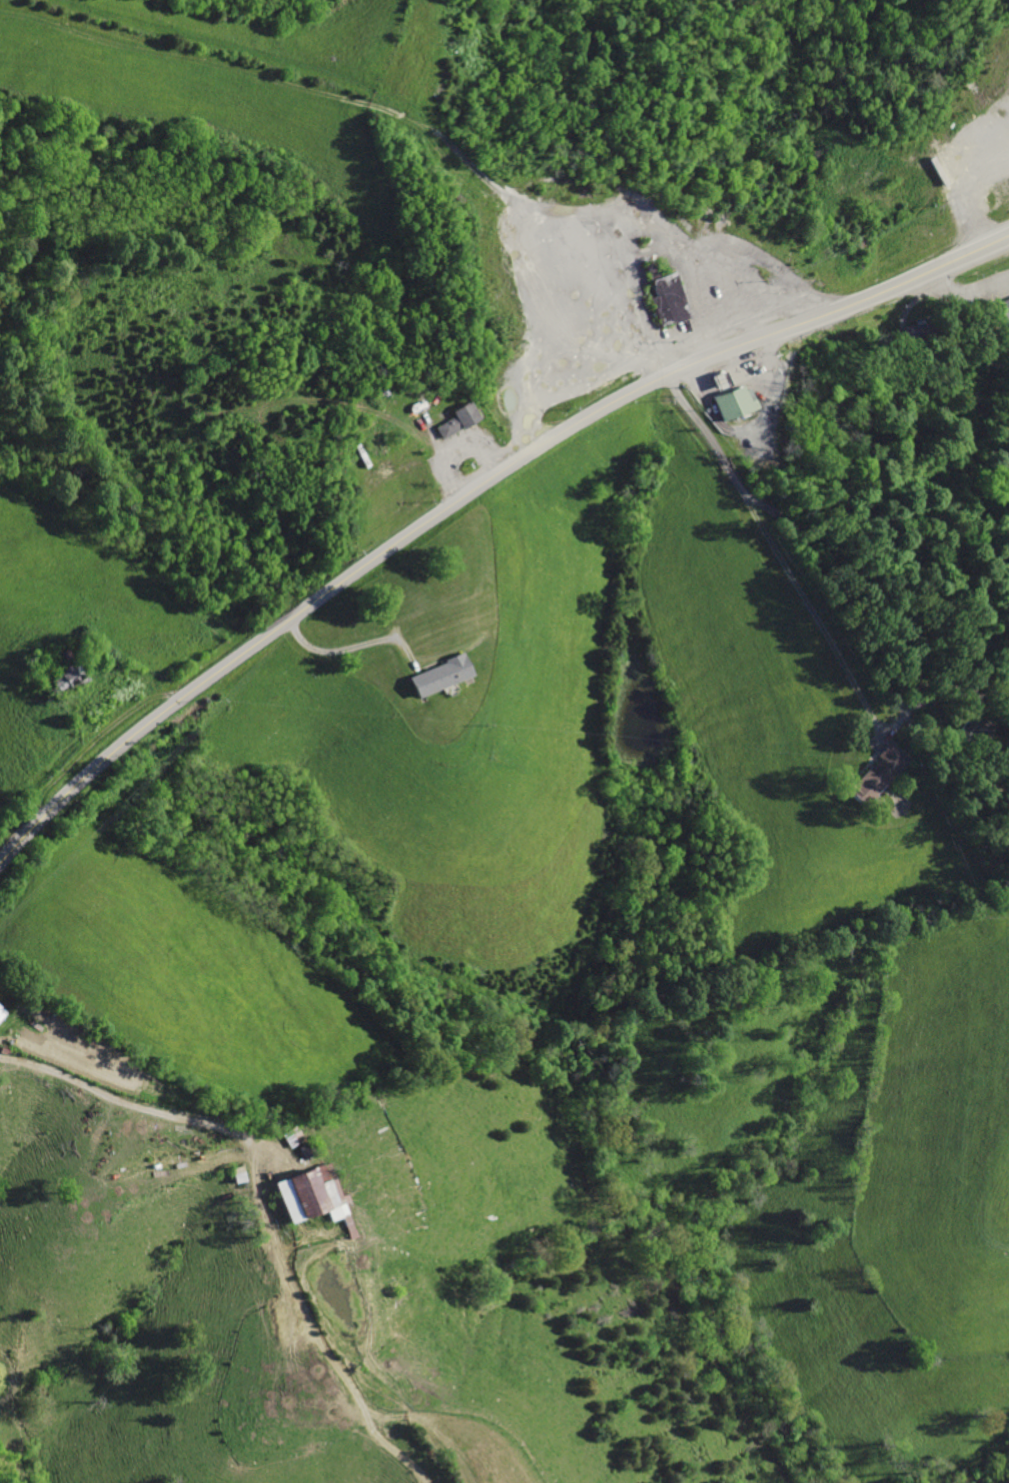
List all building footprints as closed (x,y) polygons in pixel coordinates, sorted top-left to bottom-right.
[(641,283),(657,325),(683,315),(667,273),(641,283)] [(708,398),(716,422),(755,408),(751,396),(740,400),(736,388),(708,398)] [(475,423),(467,402),(447,410),(450,419),(432,426),(436,438),(475,423)] [(403,678),(412,699),(464,677),(455,656),(403,678)] [(868,796),(900,758),(881,743),(870,756),(871,757),(844,791),(867,810),(874,801),(868,796)] [(265,1181),(280,1223),(317,1210),(321,1222),(334,1217),(342,1239),(349,1237),(335,1196),(332,1197),(324,1175),(319,1177),(314,1163),(265,1181)]
